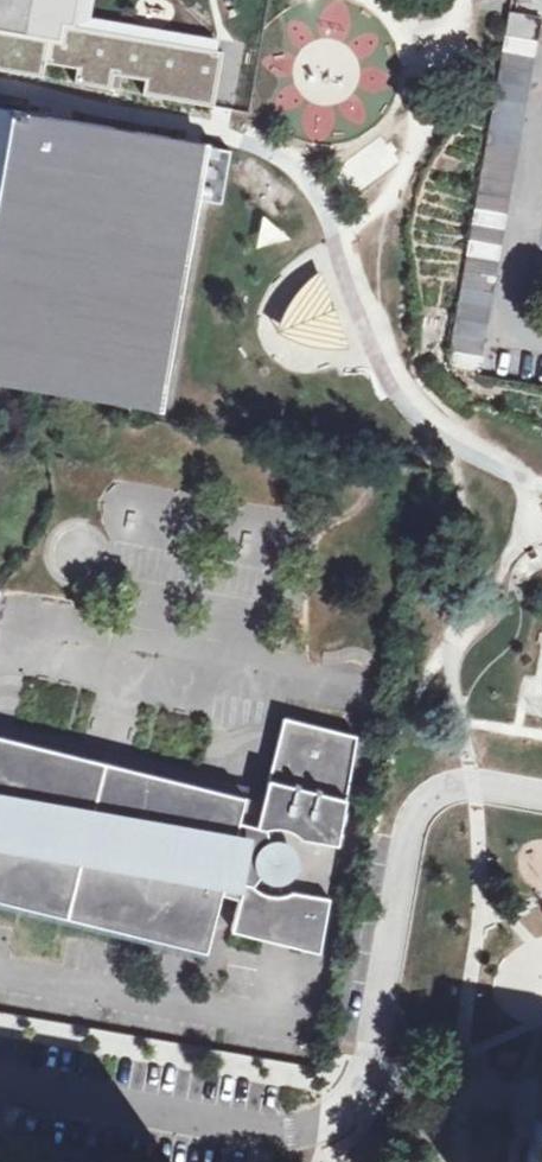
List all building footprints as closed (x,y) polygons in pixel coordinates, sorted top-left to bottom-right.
[(24,35),(31,0),(0,0),(0,30),(24,35)] [(541,18),(510,11),(451,364),(480,371),(541,18)] [(0,105),(0,378),(157,406),(204,142),(0,105)] [(359,736),(287,717),(235,928),(322,953),(359,736)] [(207,951),(246,799),(0,736),(0,901),(207,951)] [(536,1125),(529,1161),(541,1161),(541,1126),(536,1125)]
